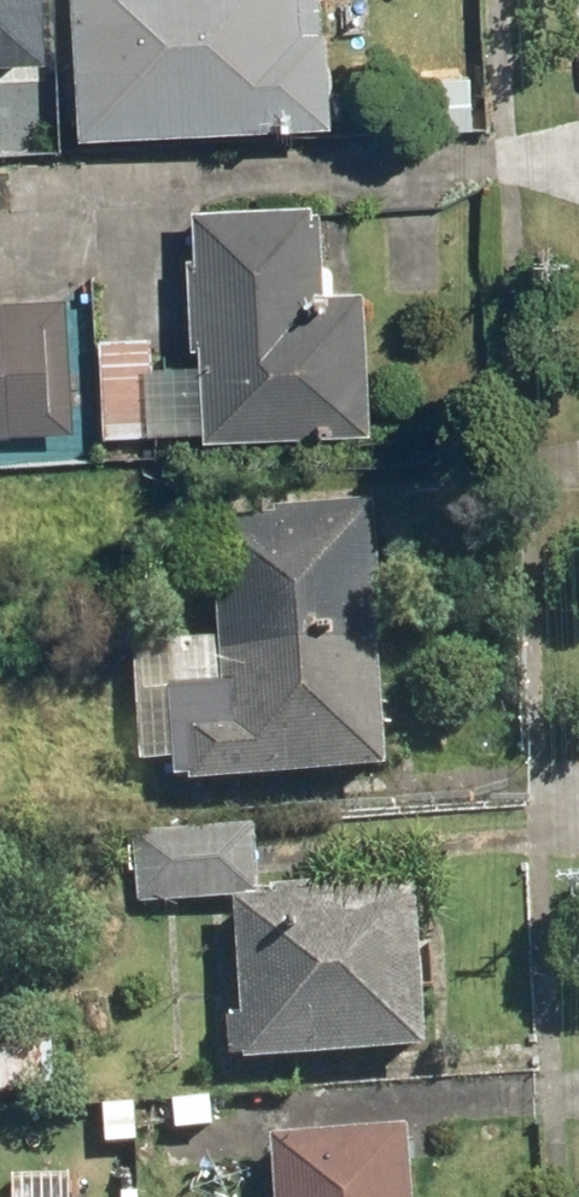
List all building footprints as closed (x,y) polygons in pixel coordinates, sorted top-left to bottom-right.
[(46,62),(42,0),(0,0),(0,65),(46,62)] [(321,118),(316,23),(290,24),(289,0),(62,0),(70,132),(321,118)] [(197,437),(366,427),(358,286),(317,288),(312,196),(187,204),(196,367),(145,369),(143,334),(94,336),(99,433),(196,427),(197,437)] [(66,427),(59,295),(0,299),(0,431),(66,427)] [(172,782),(381,767),(362,505),(203,517),(216,684),(165,688),(172,782)] [(136,902),(255,893),(250,822),(131,831),(136,902)] [(240,1060),(422,1047),(411,883),(228,896),(240,1060)] [(66,1040),(105,1036),(101,998),(62,1001),(66,1040)] [(56,1085),(52,1038),(0,1042),(0,1090),(56,1085)] [(401,1124),(267,1134),(272,1196),(407,1196),(401,1124)]
